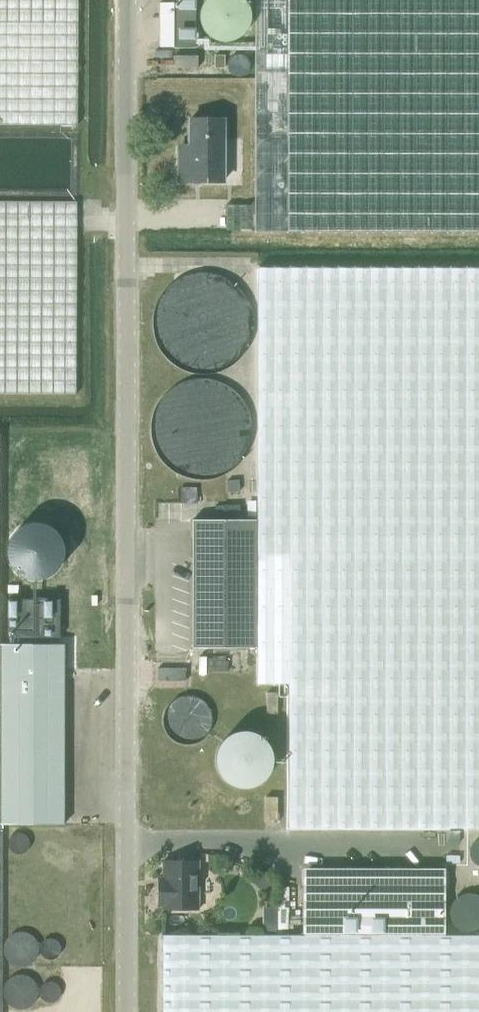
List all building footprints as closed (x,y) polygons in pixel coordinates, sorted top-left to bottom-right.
[(76,126),(77,0),(0,0),(0,125),(76,126)] [(158,47),(173,47),(194,47),(194,0),(173,0),(173,3),(158,3),(158,47)] [(254,231),(478,231),(478,0),(254,0),(254,231)] [(198,54),(174,54),(174,67),(198,67),(198,54)] [(224,180),(224,119),(188,119),(188,156),(179,156),(179,180),(224,180)] [(76,394),(76,202),(0,201),(0,394),(76,394)] [(257,266),(257,519),(257,646),(257,682),(288,682),(288,827),(478,827),(478,267),(257,266)] [(257,646),(257,519),(192,519),(192,646),(257,646)] [(7,549),(7,550),(7,552),(8,554),(8,555),(8,557),(9,558),(9,560),(10,561),(10,563),(11,564),(12,566),(13,567),(14,568),(15,569),(16,571),(17,572),(19,573),(20,574),(21,574),(23,575),(24,576),(26,576),(27,577),(29,577),(31,578),(32,578),(34,578),(35,578),(37,578),(39,578),(40,578),(42,577),(43,577),(45,576),(46,576),(48,575),(49,574),(51,573),(52,572),(53,571),(54,570),(56,569),(57,568),(58,567),(59,565),(59,564),(60,562),(61,561),(61,559),(62,558),(62,556),(63,555),(63,553),(63,552),(63,550),(63,548),(63,547),(63,545),(62,544),(62,542),(61,540),(61,539),(60,537),(59,536),(58,535),(57,533),(56,532),(55,531),(54,530),(53,529),(52,528),(50,527),(49,526),(48,525),(46,524),(45,524),(43,523),(41,523),(40,523),(38,522),(37,522),(35,522),(33,522),(32,522),(30,523),(29,523),(27,523),(25,524),(24,525),(22,525),(21,526),(20,527),(18,528),(17,529),(16,530),(15,531),(14,532),(13,534),(12,535),(11,536),(10,538),(10,539),(9,541),(8,542),(8,544),(8,546),(7,547),(7,549)] [(8,598),(8,636),(60,636),(60,598),(8,598)] [(0,643),(0,823),(64,823),(64,643),(0,643)] [(158,680),(186,681),(186,668),(158,667),(158,680)] [(266,712),(277,712),(277,691),(267,691),(266,712)] [(264,796),(264,822),(277,822),(277,796),(264,796)] [(163,905),(163,908),(199,908),(199,860),(163,860),(163,876),(158,876),(158,905),(163,905)] [(303,867),(303,934),(445,934),(445,867),(303,867)] [(264,874),(254,883),(262,892),(271,883),(264,874)] [(445,934),(303,934),(163,933),(163,1011),(478,1011),(478,934),(445,934)]
